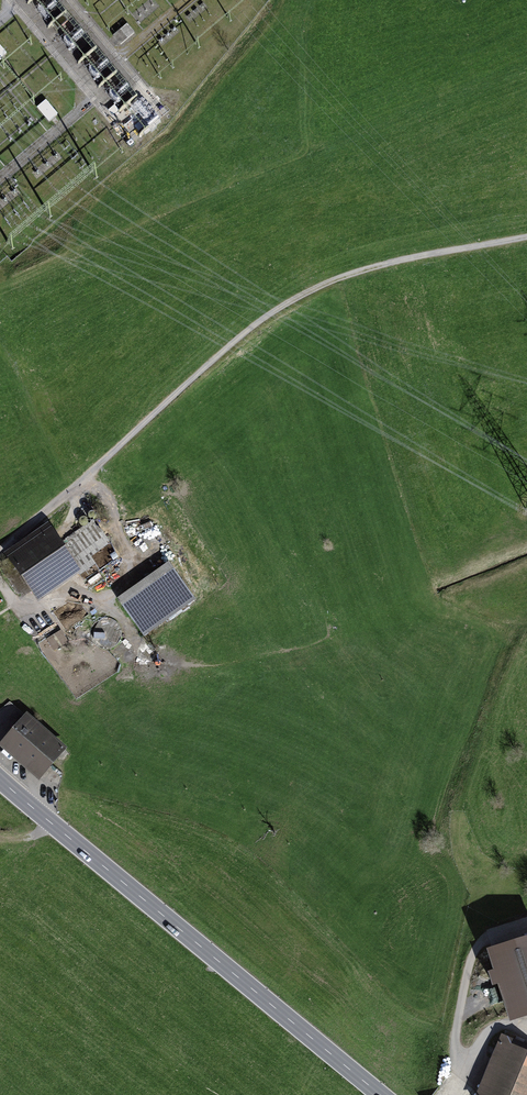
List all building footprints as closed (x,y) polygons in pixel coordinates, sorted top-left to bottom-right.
[(137,34),(129,25),(116,36),(124,45),(137,34)] [(0,63),(10,54),(0,43),(0,62),(0,63)] [(49,102),(40,110),(52,123),(60,115),(49,102)] [(83,584),(120,559),(93,519),(58,542),(46,525),(0,556),(30,600),(74,571),(83,584)] [(166,564),(114,601),(141,639),(193,602),(166,564)] [(54,648),(69,640),(62,628),(47,636),(54,648)] [(0,742),(0,750),(36,781),(63,750),(23,715),(0,742)] [(526,1016),(526,936),(480,951),(503,1023),(526,1016)] [(497,1036),(473,1094),(526,1094),(526,1048),(497,1036)]
